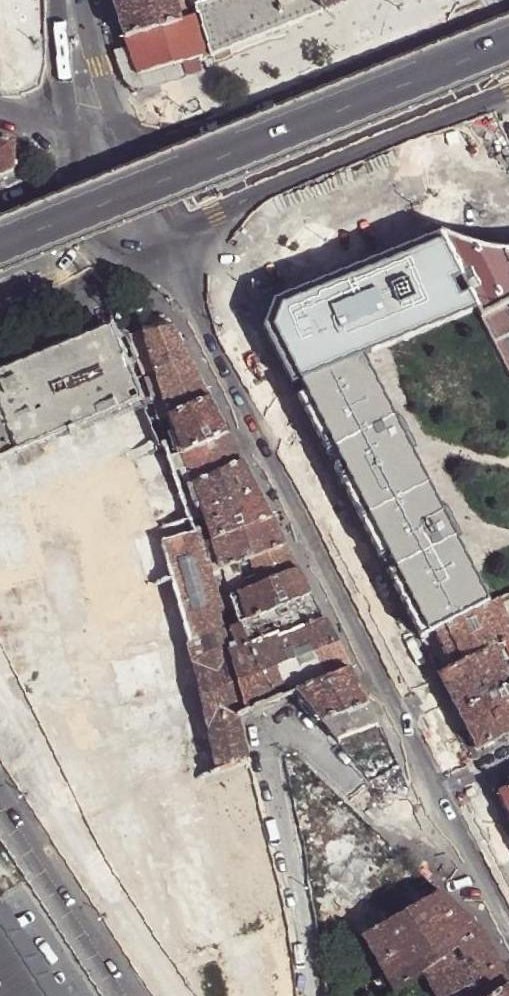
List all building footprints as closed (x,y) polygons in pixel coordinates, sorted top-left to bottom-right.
[(116,7),(123,38),(180,21),(173,0),(115,0),(116,7)] [(180,21),(194,18),(254,0),(173,0),(180,21)] [(324,11),(318,0),(254,0),(194,18),(209,56),(230,47),(275,30),(291,24),(324,11)] [(324,11),(340,6),(350,2),(350,0),(318,0),(324,11)] [(180,21),(123,38),(127,48),(133,62),(139,75),(181,64),(209,56),(194,18),(180,21)] [(133,62),(127,48),(114,53),(123,78),(125,82),(128,87),(134,91),(142,91),(185,79),(181,64),(139,75),(133,62)] [(0,141),(0,180),(12,175),(14,145),(0,141)] [(439,235),(477,311),(480,318),(508,303),(508,251),(503,251),(499,250),(470,242),(441,233),(439,235)] [(435,630),(485,605),(360,358),(388,347),(477,311),(439,235),(271,305),(261,331),(418,638),(435,630)] [(480,318),(493,342),(508,333),(508,303),(480,318)] [(160,317),(138,322),(141,332),(166,327),(160,317)] [(115,326),(0,372),(0,422),(12,451),(137,398),(125,367),(137,362),(127,334),(127,332),(115,326)] [(141,332),(127,334),(137,362),(147,393),(156,419),(207,398),(171,326),(166,327),(141,332)] [(508,373),(508,333),(493,342),(508,373)] [(225,433),(207,398),(156,419),(168,457),(180,452),(225,433)] [(239,461),(225,433),(180,452),(190,483),(239,461)] [(190,483),(180,452),(168,457),(179,487),(190,483)] [(269,517),(239,461),(190,483),(179,487),(188,518),(192,530),(194,531),(198,543),(269,517)] [(283,545),(269,517),(198,543),(206,572),(207,571),(213,569),(219,567),(283,545)] [(194,531),(192,530),(164,540),(188,643),(199,686),(236,674),(225,634),(207,571),(206,572),(198,543),(194,531)] [(228,594),(295,569),(283,545),(219,567),(222,575),(228,594)] [(222,575),(219,567),(213,569),(216,577),(222,575)] [(238,623),(308,592),(295,569),(228,594),(237,624),(238,623)] [(308,592),(238,623),(240,627),(245,644),(247,643),(250,641),(260,637),(276,632),(277,636),(321,618),(308,592)] [(493,646),(508,638),(508,628),(495,600),(485,605),(435,630),(453,666),(493,646)] [(247,763),(235,716),(296,692),(295,691),(348,671),(321,618),(277,636),(276,632),(260,637),(250,641),(247,643),(245,644),(240,627),(228,631),(228,633),(225,634),(236,674),(199,686),(216,772),(247,763)] [(457,713),(508,686),(508,678),(493,646),(453,666),(437,674),(457,713)] [(320,721),(365,704),(348,671),(295,691),(296,692),(320,721)] [(508,731),(508,686),(457,713),(475,748),(508,731)] [(334,739),(375,723),(365,704),(320,721),(334,739)] [(398,765),(375,723),(334,739),(369,782),(398,765)] [(499,793),(508,814),(508,788),(499,793)] [(393,991),(403,984),(481,930),(440,891),(346,944),(361,977),(381,968),(393,991)] [(0,924),(0,995),(46,995),(0,924)] [(409,995),(465,995),(461,988),(467,985),(496,962),(481,930),(403,984),(409,995)] [(508,983),(496,962),(467,985),(461,988),(465,995),(489,995),(508,983)] [(508,983),(489,995),(508,995),(508,986),(508,983)]
